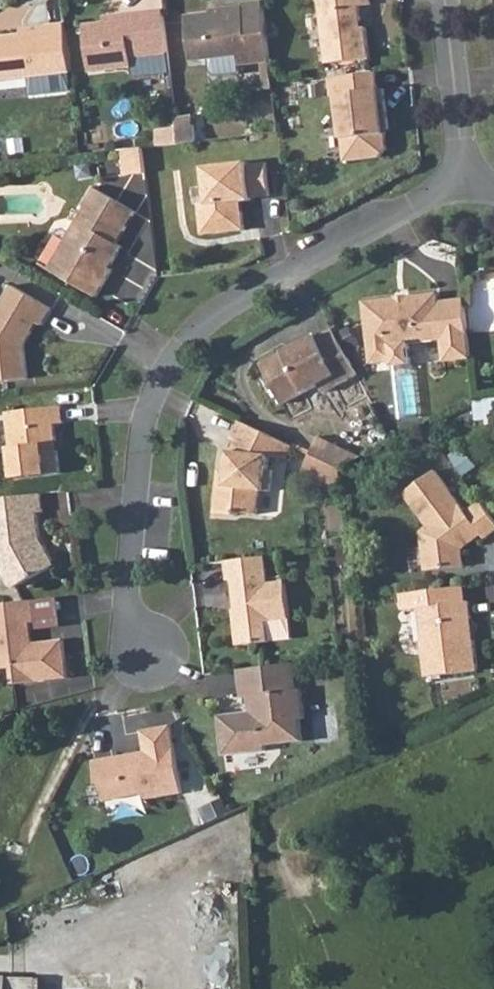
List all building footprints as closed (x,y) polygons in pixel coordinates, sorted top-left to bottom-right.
[(327,65),(370,61),(367,30),(362,30),(360,9),(370,8),(369,0),(321,0),(327,65)] [(264,5),(241,6),(241,11),(223,13),(222,18),(189,20),(193,64),(213,62),(213,74),(219,79),(242,77),(242,67),(271,65),(264,5)] [(137,55),(171,51),(165,11),(129,15),(131,21),(90,26),(95,70),(137,65),(137,55)] [(47,30),(47,35),(0,41),(0,84),(71,75),(66,28),(47,30)] [(137,55),(137,65),(138,69),(172,64),(171,51),(137,55)] [(333,80),(334,97),(343,97),(350,159),(385,155),(391,148),(388,132),(391,129),(386,89),(378,90),(377,74),(333,80)] [(179,118),(182,144),(199,142),(196,116),(179,118)] [(145,149),(125,151),(128,175),(147,172),(145,149)] [(202,231),(220,229),(220,236),(246,233),(245,220),(239,212),(239,205),(252,204),(252,201),(269,199),(266,164),(249,166),(248,164),(205,169),(208,206),(199,207),(202,231)] [(61,277),(98,299),(115,270),(112,268),(124,248),(121,246),(115,243),(121,228),(128,232),(140,211),(101,188),(90,207),(92,211),(72,246),(77,249),(61,277)] [(121,246),(128,232),(121,228),(115,243),(121,246)] [(202,231),(203,238),(220,236),(220,229),(202,231)] [(55,274),(61,277),(77,249),(72,246),(55,274)] [(27,380),(24,348),(36,324),(41,327),(52,309),(14,286),(0,309),(0,383),(27,380)] [(440,293),(367,301),(373,361),(395,359),(395,362),(411,360),(410,342),(443,339),(444,342),(468,339),(463,298),(441,301),(440,293)] [(333,330),(319,338),(317,336),(265,364),(287,406),(324,386),(328,393),(357,376),(333,330)] [(468,339),(444,342),(446,360),(470,358),(468,339)] [(10,416),(17,481),(64,475),(59,427),(65,427),(64,409),(10,416)] [(242,422),(234,439),(240,444),(236,452),(232,452),(226,487),(217,486),(213,515),(233,518),(239,514),(254,517),(259,492),(269,495),(272,473),(269,472),(271,458),(286,460),(292,448),(242,422)] [(309,456),(341,471),(362,460),(319,436),(309,456)] [(303,470),(343,490),(341,471),(309,456),(303,470)] [(468,513),(436,471),(405,496),(429,528),(423,533),(427,573),(467,569),(465,544),(482,533),(487,540),(493,536),(493,521),(482,504),(468,513)] [(4,566),(1,575),(8,586),(20,588),(47,571),(51,563),(39,540),(36,515),(42,514),(40,496),(0,500),(0,559),(4,566)] [(226,564),(227,583),(233,583),(236,606),(233,612),(236,650),(267,647),(267,643),(266,625),(287,623),(289,623),(286,585),(270,586),(267,560),(226,564)] [(466,591),(406,598),(408,613),(423,611),(431,681),(479,675),(471,606),(468,606),(466,591)] [(14,672),(15,686),(67,680),(63,641),(32,646),(30,625),(35,625),(32,603),(0,607),(0,673),(14,672)] [(287,623),(266,625),(267,643),(289,641),(287,623)] [(239,674),(242,699),(249,699),(250,713),(219,716),(222,757),(264,754),(267,748),(302,746),(299,723),(301,721),(303,721),(300,693),(295,694),(293,667),(239,674)] [(95,768),(96,791),(100,790),(102,805),(144,801),(144,806),(179,803),(172,736),(144,739),(146,761),(95,768)] [(34,980),(0,979),(0,988),(34,988),(34,980)]
